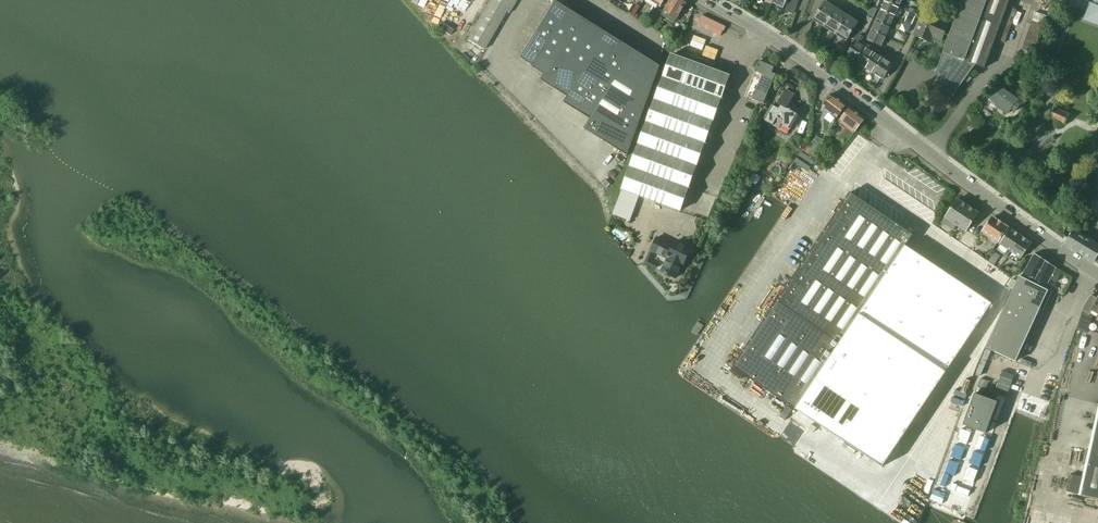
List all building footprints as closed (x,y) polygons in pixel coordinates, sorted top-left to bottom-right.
[(516,0),(490,0),(466,40),(483,50),(505,12),(508,14),(516,0)] [(660,66),(555,0),(554,0),(518,58),(544,74),(541,80),(567,97),(564,102),(590,119),(584,129),(627,156),(660,66)] [(666,32),(674,38),(674,37),(681,26),(675,22),(687,3),(682,0),(671,0),(662,14),(673,21),(666,32)] [(772,3),(782,8),(786,0),(773,0),(772,3)] [(798,0),(790,0),(785,10),(793,14),(798,0)] [(870,7),(876,10),(881,0),(873,0),(870,7)] [(1009,0),(941,0),(939,5),(958,12),(931,85),(950,98),(975,64),(984,67),(1009,0)] [(1094,4),(1089,2),(1083,20),(1097,25),(1097,0),(1095,0),(1094,4)] [(812,19),(824,27),(836,9),(824,1),(812,19)] [(884,1),(880,11),(894,17),(899,7),(884,1)] [(868,12),(866,17),(872,19),(876,10),(870,7),(868,12)] [(836,9),(824,27),(834,33),(846,15),(836,9)] [(880,11),(875,20),(890,27),(894,17),(880,11)] [(919,24),(914,35),(929,42),(931,37),(941,41),(943,35),(948,24),(924,13),(919,24)] [(846,41),(849,36),(855,40),(858,36),(860,29),(856,26),(858,23),(857,22),(846,15),(834,33),(846,41)] [(862,26),(868,29),(872,19),(866,17),(862,26)] [(875,20),(871,30),(885,37),(890,27),(875,20)] [(442,22),(438,28),(449,36),(453,30),(442,22)] [(858,36),(863,38),(864,37),(868,29),(862,26),(861,30),(860,29),(858,36)] [(881,46),(885,37),(871,30),(866,40),(881,46)] [(855,40),(845,55),(855,62),(866,45),(865,45),(866,44),(862,41),(863,38),(858,36),(855,40)] [(866,45),(855,62),(864,67),(873,53),(866,48),(867,46),(866,45)] [(873,53),(864,67),(873,73),(883,57),(879,54),(878,55),(873,53)] [(672,54),(631,167),(689,188),(730,76),(672,54)] [(883,57),(873,73),(883,79),(893,63),(891,61),(889,63),(882,58),(884,57),(883,57)] [(763,75),(758,87),(752,99),(763,104),(776,74),(772,72),(774,67),(759,61),(755,71),(763,75)] [(1015,111),(1019,105),(1015,102),(1017,99),(1005,91),(1009,87),(1003,83),(1000,87),(998,86),(990,97),(998,103),(996,105),(1007,113),(1011,108),(1015,111)] [(771,111),(765,121),(771,124),(779,128),(782,124),(786,126),(785,126),(790,129),(799,114),(797,113),(800,108),(789,102),(794,94),(786,89),(777,104),(782,106),(780,109),(774,106),(771,111)] [(822,106),(821,107),(823,124),(828,127),(836,117),(846,105),(831,94),(822,106)] [(766,108),(760,118),(765,121),(771,111),(766,108)] [(855,131),(864,119),(849,108),(840,120),(849,126),(840,139),(845,143),(854,131),(855,131)] [(811,157),(815,151),(807,146),(804,143),(799,149),(811,157)] [(1027,162),(1031,151),(1018,147),(1014,158),(1027,162)] [(1079,198),(1089,203),(1097,183),(1097,164),(1095,162),(1092,169),(1079,198)] [(689,188),(631,167),(622,190),(681,211),(689,188)] [(850,193),(776,302),(733,368),(795,409),(839,344),(913,235),(850,193)] [(965,232),(978,213),(958,200),(945,218),(965,232)] [(982,232),(989,237),(997,243),(1008,227),(993,217),(982,232)] [(1000,244),(1010,251),(1021,236),(1010,229),(1000,244)] [(1097,255),(1097,245),(1073,230),(1065,242),(1071,246),(1070,248),(1094,262),(1097,255)] [(1021,236),(1010,251),(1020,258),(1031,243),(1021,236)] [(668,258),(667,261),(662,271),(677,278),(683,265),(691,249),(676,241),(674,245),(657,237),(651,251),(668,258)] [(644,264),(645,264),(655,269),(658,264),(651,261),(654,254),(649,252),(644,264)] [(1048,290),(1044,288),(1049,279),(1053,281),(1058,273),(1054,271),(1056,267),(1034,254),(1021,278),(1018,276),(986,348),(1016,362),(1048,290)] [(986,433),(997,402),(974,394),(963,425),(986,433)] [(1082,477),(1070,474),(1067,491),(1097,498),(1097,407),(1082,477)]
